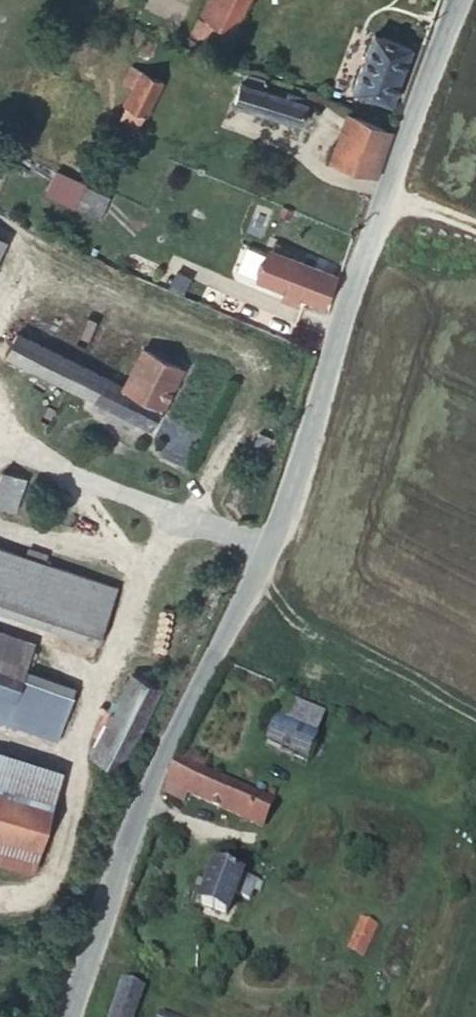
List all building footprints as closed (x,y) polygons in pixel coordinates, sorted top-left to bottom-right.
[(194,32),(224,45),(246,0),(209,0),(194,32)] [(388,107),(412,52),(375,37),(351,90),(388,107)] [(167,88),(130,67),(120,84),(127,89),(120,105),(124,107),(116,124),(143,137),(167,88)] [(266,80),(253,76),(249,90),(240,89),(234,110),(301,131),(308,108),(302,106),(304,99),(284,92),(282,100),(263,94),(266,80)] [(375,184),(392,136),(346,121),(330,166),(375,184)] [(102,216),(111,194),(54,172),(45,194),(102,216)] [(259,282),(322,310),(335,280),(271,251),(259,282)] [(185,280),(176,296),(215,312),(220,296),(185,280)] [(3,355),(152,431),(182,370),(146,353),(127,387),(17,330),(3,355)] [(255,445),(265,451),(271,440),(261,434),(255,445)] [(0,471),(0,509),(16,513),(28,480),(0,470),(0,471)] [(52,559),(35,553),(0,540),(0,603),(103,640),(124,585),(52,559)] [(39,545),(35,553),(52,559),(55,551),(39,545)] [(29,670),(39,640),(0,626),(0,659),(29,670)] [(60,738),(78,688),(29,670),(0,659),(0,717),(60,738)] [(131,676),(89,754),(118,767),(159,690),(131,676)] [(323,719),(284,704),(275,724),(314,741),(323,719)] [(314,741),(275,724),(267,743),(306,760),(314,741)] [(0,751),(0,857),(10,860),(43,766),(0,751)] [(182,769),(176,766),(164,788),(168,791),(166,798),(186,807),(189,799),(262,829),(272,806),(196,774),(198,767),(186,762),(182,769)] [(257,884),(215,867),(198,905),(226,918),(234,898),(249,905),(257,884)] [(390,933),(375,927),(364,956),(379,962),(390,933)] [(125,984),(115,1016),(136,1016),(145,990),(125,984)]
